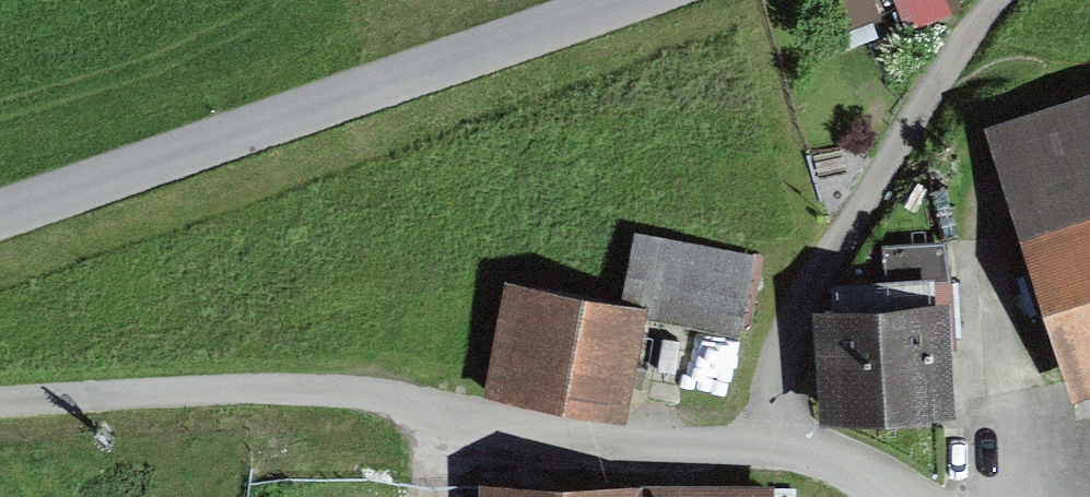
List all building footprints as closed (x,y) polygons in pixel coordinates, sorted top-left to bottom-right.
[(909,31),(963,8),(960,0),(896,0),(909,31)] [(987,139),(1075,403),(1089,398),(1089,105),(987,139)] [(758,260),(641,236),(624,315),(659,322),(741,339),(758,260)] [(885,252),(887,291),(945,288),(943,248),(885,252)] [(832,317),(815,318),(820,439),(960,433),(954,288),(945,288),(887,291),(831,293),(832,317)] [(624,315),(508,291),(487,391),(639,422),(659,322),(624,315)] [(485,476),(485,496),(774,496),(775,479),(485,476)]
